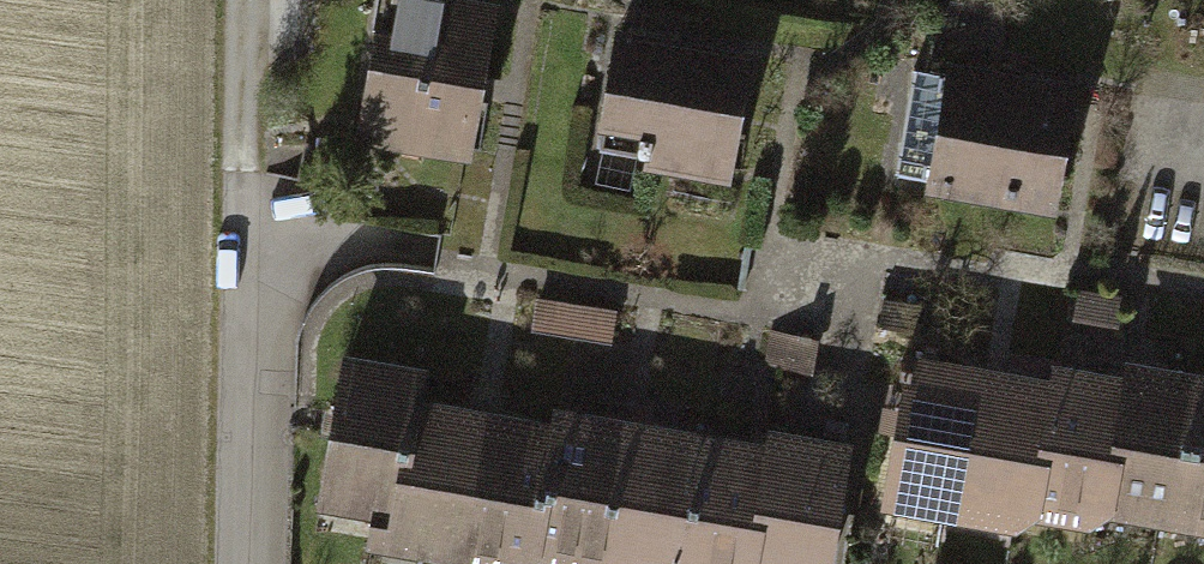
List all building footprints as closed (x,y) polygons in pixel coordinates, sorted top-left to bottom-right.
[(356,146),(471,167),(501,2),(487,0),(432,0),(428,24),(380,15),(356,146)] [(623,31),(604,131),(655,141),(650,169),(733,184),(757,55),(623,31)] [(1084,83),(951,62),(949,77),(917,72),(901,179),(932,184),(930,199),(1063,220),(1084,83)] [(1079,293),(1075,320),(1122,327),(1126,300),(1079,293)] [(535,302),(531,330),(613,340),(617,312),(535,302)] [(803,338),(772,333),(767,366),(797,371),(803,338)] [(420,367),(341,355),(318,505),(397,517),(415,396),(420,367)] [(891,520),(963,531),(987,368),(915,357),(891,520)] [(1184,536),(1203,404),(1203,373),(1136,363),(1134,375),(1112,526),(1184,536)] [(1038,527),(1110,538),(1112,526),(1134,375),(1062,364),(1060,379),(1038,527)] [(963,531),(1035,541),(1038,527),(1060,379),(987,368),(963,531)] [(486,407),(415,396),(397,517),(392,548),(462,558),(486,407)] [(1203,539),(1203,404),(1184,536),(1203,539)] [(486,407),(462,558),(500,563),(534,563),(534,560),(556,418),(486,407)] [(557,409),(556,418),(534,560),(558,563),(606,563),(628,420),(557,409)] [(628,420),(606,563),(678,563),(698,431),(628,420)] [(769,442),(750,563),(835,563),(853,442),(771,429),(769,442)] [(698,431),(678,563),(750,563),(769,442),(698,431)]
